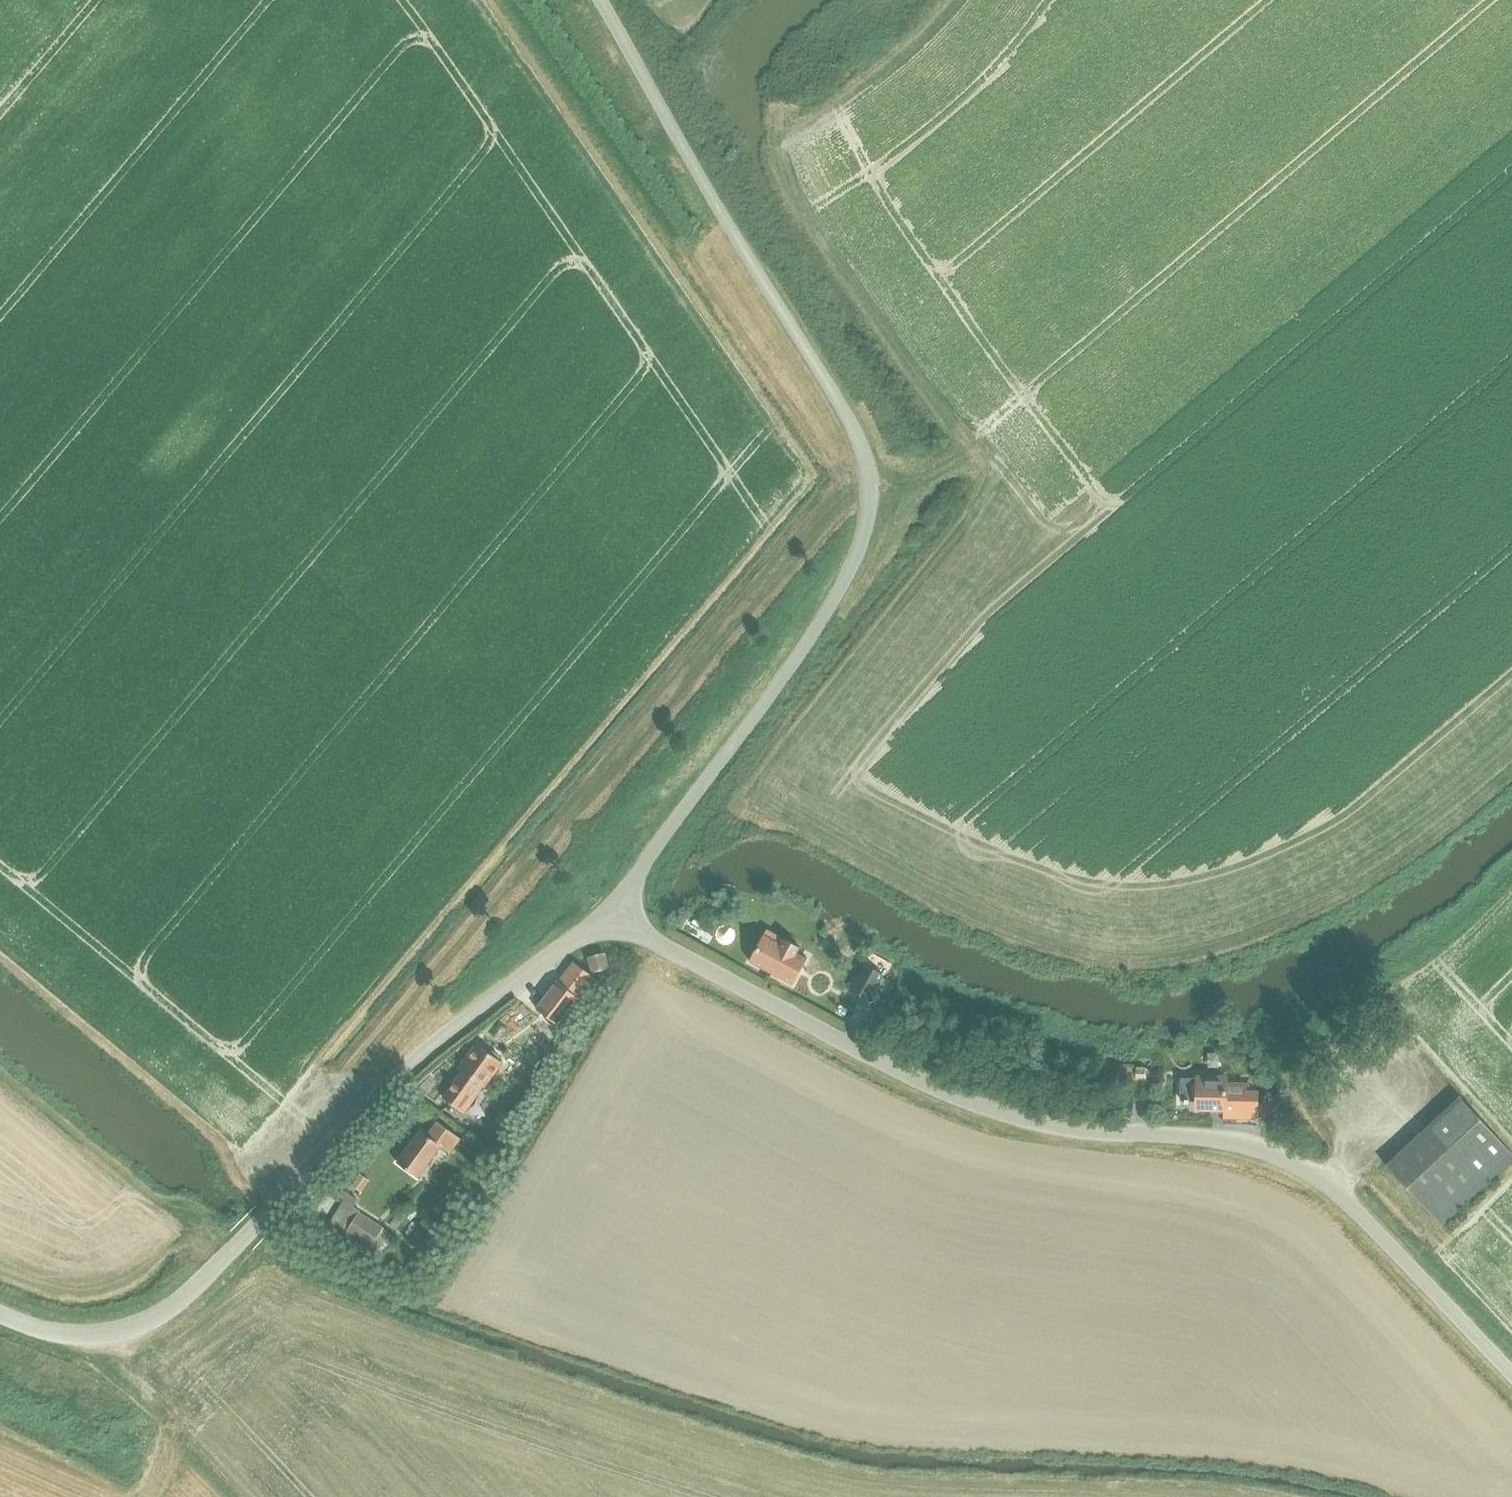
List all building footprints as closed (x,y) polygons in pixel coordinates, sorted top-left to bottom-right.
[(793,985),(807,961),(797,955),(800,950),(785,941),(782,946),(764,937),(751,960),(793,985)] [(593,970),(606,967),(603,954),(590,957),(593,970)] [(872,1001),(885,976),(864,965),(850,990),(872,1001)] [(557,981),(536,1008),(558,1026),(580,999),(557,981)] [(486,1086),(504,1062),(501,1060),(500,1055),(494,1050),(489,1051),(479,1044),(461,1068),(464,1071),(444,1098),(464,1112),(473,1099),(470,1097),(481,1083),(486,1086)] [(1136,1072),(1136,1081),(1150,1081),(1150,1072),(1136,1072)] [(1225,1110),(1225,1116),(1266,1117),(1266,1103),(1257,1103),(1257,1099),(1251,1099),(1251,1092),(1246,1092),(1246,1085),(1226,1084),(1227,1077),(1197,1076),(1197,1079),(1182,1079),(1181,1100),(1185,1100),(1185,1103),(1189,1103),(1189,1100),(1197,1100),(1197,1101),(1209,1101),(1209,1109),(1225,1110)] [(1511,1157),(1511,1151),(1460,1095),(1386,1164),(1441,1223),(1511,1157)] [(427,1135),(421,1130),(397,1162),(418,1177),(441,1146),(447,1150),(457,1136),(437,1121),(427,1135)] [(359,1174),(351,1186),(361,1193),(369,1181),(359,1174)] [(341,1190),(336,1197),(343,1201),(352,1207),(356,1200),(341,1190)] [(350,1235),(346,1242),(364,1254),(369,1247),(370,1248),(382,1255),(395,1235),(383,1227),(360,1212),(347,1232),(350,1235)] [(421,1223),(410,1238),(421,1245),(435,1254),(449,1233),(434,1224),(431,1229),(421,1223)]
